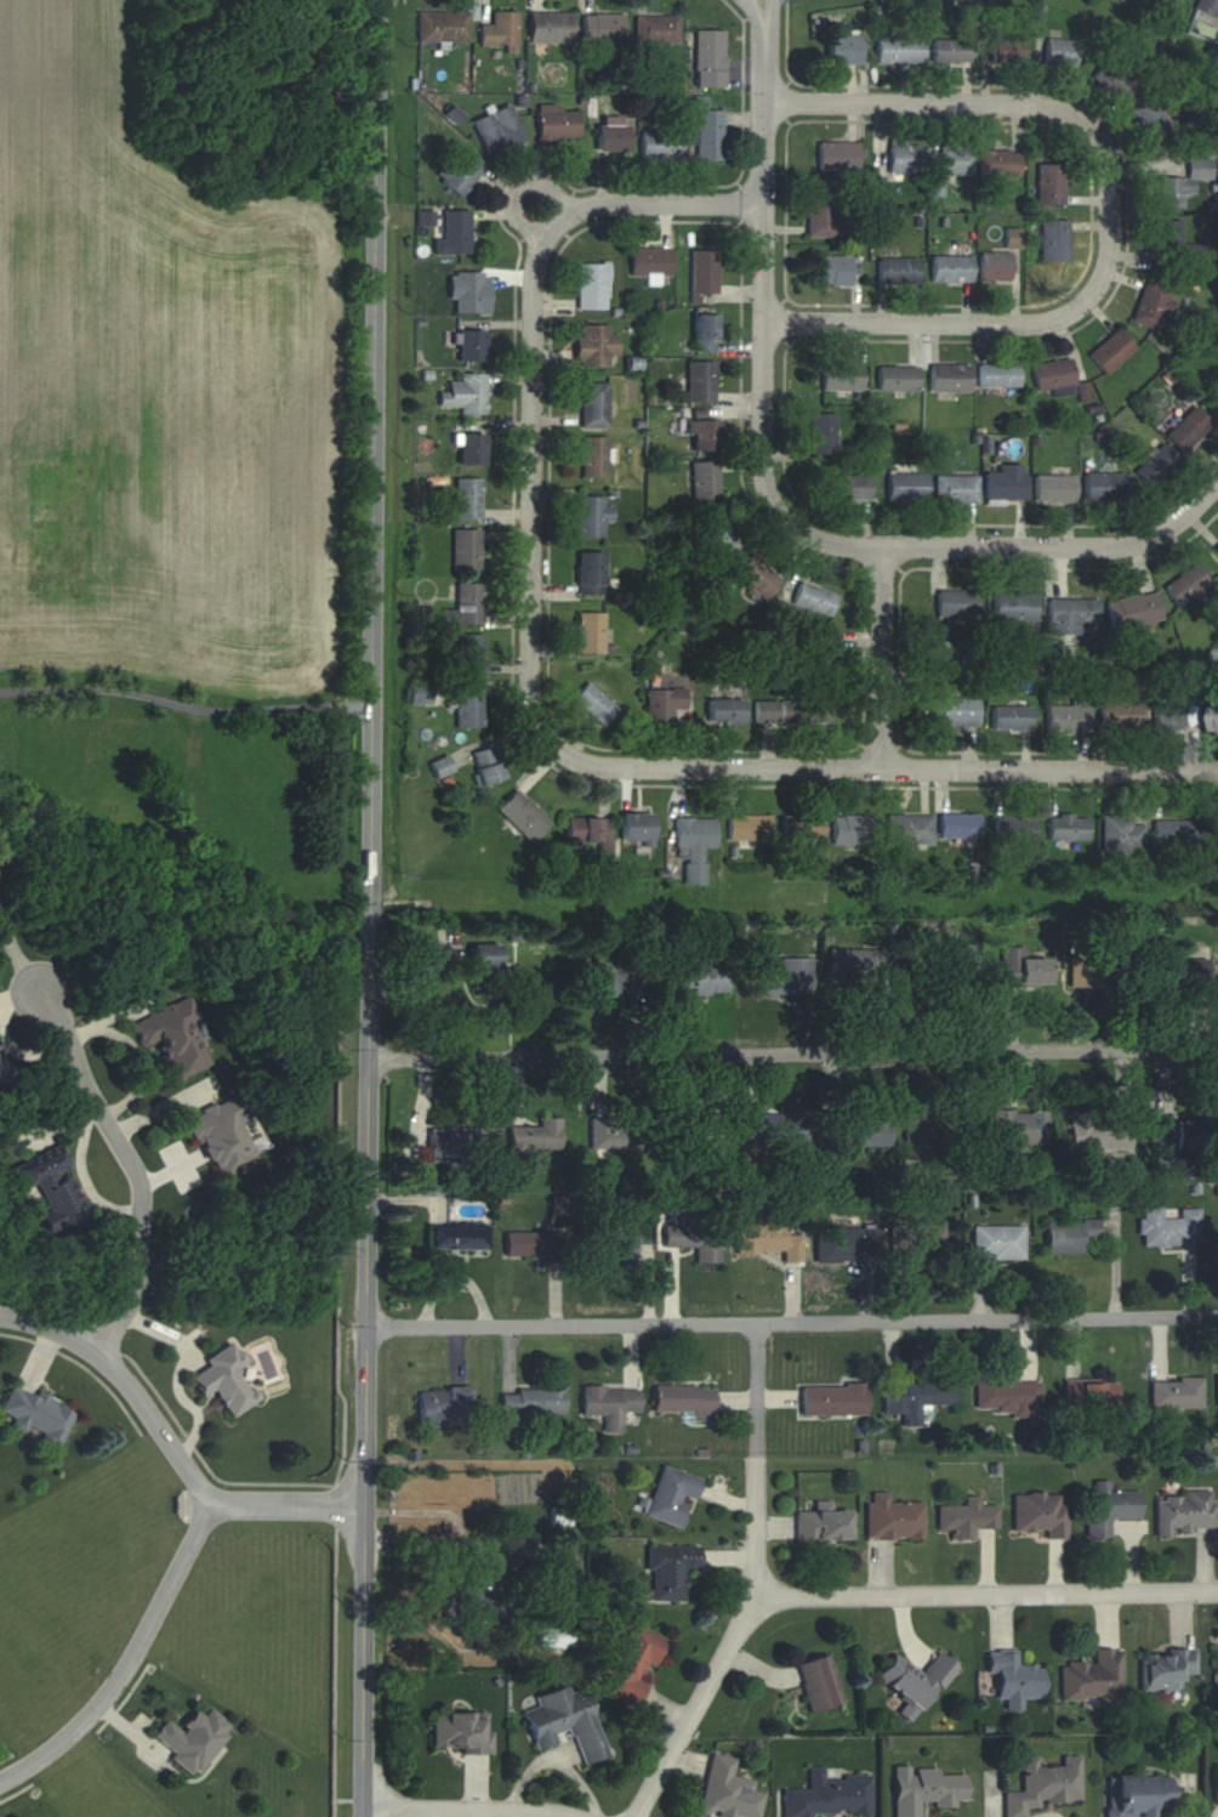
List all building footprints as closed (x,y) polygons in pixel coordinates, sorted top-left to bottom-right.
[(1217,11),(1217,0),(1197,0),(1193,6),(1213,19),(1217,11)] [(468,12),(416,12),(416,42),(468,42),(468,12)] [(479,46),(505,46),(505,52),(517,52),(517,12),(492,12),(492,25),(479,25),(479,46)] [(528,13),(528,42),(572,42),(572,13),(528,13)] [(583,13),(583,42),(623,42),(623,13),(583,13)] [(678,16),(635,16),(635,44),(678,44),(678,16)] [(990,30),(990,64),(1020,64),(1020,30),(990,30)] [(724,87),(724,31),(695,31),(695,87),(724,87)] [(858,65),(858,36),(826,36),(826,65),(858,65)] [(875,38),(875,65),(921,65),(921,38),(875,38)] [(1043,67),(1074,68),(1076,40),(1045,39),(1043,67)] [(932,63),(971,64),(971,40),(932,40),(932,63)] [(1091,79),(1122,103),(1142,77),(1110,53),(1091,79)] [(1131,111),(1158,154),(1181,139),(1155,97),(1131,111)] [(484,155),(523,143),(511,107),(473,119),(484,155)] [(537,108),(538,140),(578,139),(577,107),(537,108)] [(722,160),(722,110),(696,110),(696,160),(722,160)] [(627,125),(596,125),(596,151),(627,151),(627,125)] [(679,159),(679,131),(639,131),(639,159),(679,159)] [(919,173),(919,142),(888,142),(888,173),(919,173)] [(858,143),(817,143),(817,170),(858,170),(858,143)] [(972,144),(940,144),(940,175),(972,175),(972,144)] [(483,166),(459,148),(436,179),(460,197),(483,166)] [(1019,178),(1019,150),(979,150),(979,178),(1019,178)] [(1154,209),(1183,209),(1183,194),(1194,194),(1194,179),(1212,179),(1212,158),(1187,158),(1187,178),(1154,178),(1154,209)] [(1064,165),(1037,165),(1037,205),(1064,205),(1064,165)] [(806,191),(806,237),(850,237),(850,211),(834,211),(834,191),(806,191)] [(468,254),(468,211),(416,211),(416,225),(433,225),(433,254),(468,254)] [(1181,220),(1153,220),(1153,251),(1181,251),(1181,220)] [(1068,221),(1040,221),(1040,261),(1068,261),(1068,221)] [(630,275),(670,275),(670,248),(630,248),(630,275)] [(690,294),(716,294),(716,250),(690,250),(690,294)] [(980,280),(1010,280),(1010,252),(980,252),(980,280)] [(971,255),(930,255),(930,282),(971,282),(971,255)] [(819,256),(819,285),(850,285),(850,256),(819,256)] [(878,284),(918,284),(918,258),(878,258),(878,284)] [(576,309),(607,309),(607,262),(576,262),(576,309)] [(487,314),(487,273),(450,273),(450,314),(487,314)] [(1129,321),(1156,332),(1174,290),(1147,279),(1129,321)] [(715,314),(694,314),(694,351),(715,351),(715,314)] [(575,326),(575,366),(611,366),(611,356),(617,356),(617,326),(575,326)] [(1087,357),(1107,376),(1135,347),(1115,329),(1087,357)] [(457,362),(482,362),(482,331),(457,331),(457,362)] [(1035,392),(1074,386),(1070,359),(1031,365),(1035,392)] [(714,402),(714,361),(687,361),(687,402),(714,402)] [(821,392),(861,392),(861,363),(821,363),(821,392)] [(969,365),(929,365),(929,393),(969,393),(969,365)] [(1018,388),(1018,365),(978,365),(978,388),(1018,388)] [(876,392),(917,392),(917,368),(876,368),(876,392)] [(460,416),(485,416),(485,374),(459,374),(459,382),(446,382),(446,407),(460,407),(460,416)] [(1217,408),(1217,379),(1203,393),(1217,408)] [(580,382),(580,428),(608,428),(608,382),(580,382)] [(1182,453),(1210,424),(1193,407),(1165,436),(1182,453)] [(836,431),(836,414),(809,414),(809,454),(840,455),(840,431),(836,431)] [(718,420),(687,420),(687,452),(718,452),(718,420)] [(483,434),(457,434),(457,466),(483,466),(483,434)] [(607,478),(607,437),(580,437),(580,478),(607,478)] [(1178,460),(1162,444),(1133,473),(1149,489),(1178,460)] [(692,503),(719,503),(719,461),(692,461),(692,503)] [(985,501),(1025,501),(1025,466),(998,466),(998,474),(985,474),(985,501)] [(926,502),(926,474),(886,474),(886,502),(926,502)] [(1123,502),(1123,474),(1083,474),(1083,502),(1123,502)] [(829,476),(829,500),(870,500),(870,476),(829,476)] [(977,504),(977,476),(934,476),(934,504),(977,504)] [(1034,476),(1034,503),(1074,503),(1074,476),(1034,476)] [(480,479),(454,479),(454,519),(480,519),(480,479)] [(603,497),(575,497),(575,538),(603,538),(603,523),(611,523),(611,505),(603,505),(603,497)] [(701,520),(719,556),(741,545),(724,509),(701,520)] [(451,571),(480,571),(480,530),(451,530),(451,571)] [(576,551),(576,594),(602,594),(602,551),(576,551)] [(781,579),(751,553),(734,572),(763,598),(781,579)] [(1163,587),(1180,609),(1211,584),(1194,562),(1163,587)] [(830,616),(837,593),(798,581),(791,604),(830,616)] [(482,623),(482,582),(456,582),(456,623),(482,623)] [(977,616),(977,589),(936,589),(936,616),(977,616)] [(1035,621),(1035,591),(993,591),(993,621),(1035,621)] [(1156,591),(1107,601),(1112,630),(1149,623),(1148,621),(1161,618),(1156,591)] [(1047,635),(1083,635),(1083,625),(1097,625),(1097,598),(1047,598),(1047,635)] [(604,612),(576,612),(576,655),(604,655),(604,612)] [(483,634),(456,634),(456,675),(483,675),(483,634)] [(926,641),(926,680),(958,680),(958,641),(926,641)] [(617,710),(587,682),(571,699),(601,727),(617,710)] [(482,686),(455,686),(455,727),(482,727),(482,686)] [(685,689),(646,689),(646,721),(672,721),(672,709),(685,709),(685,689)] [(978,725),(978,695),(929,695),(929,725),(978,725)] [(708,722),(743,722),(743,699),(708,698),(708,722)] [(829,700),(753,699),(753,723),(829,723),(829,700)] [(1140,729),(1140,702),(1100,702),(1100,729),(1140,729)] [(1210,703),(1210,732),(1217,732),(1217,703),(1210,703)] [(1154,728),(1195,729),(1196,705),(1155,704),(1154,728)] [(1031,729),(1031,706),(992,706),(992,729),(1031,729)] [(1088,706),(1047,706),(1047,732),(1088,732),(1088,706)] [(470,753),(480,785),(503,777),(492,746),(470,753)] [(452,770),(445,756),(430,764),(437,777),(452,770)] [(550,823),(515,789),(496,808),(530,843),(550,823)] [(620,813),(620,844),(651,844),(651,813),(620,813)] [(978,813),(938,813),(938,838),(978,838),(978,813)] [(769,814),(727,814),(727,840),(769,840),(769,814)] [(779,815),(779,837),(822,837),(822,815),(779,815)] [(874,815),(831,815),(831,844),(874,844),(874,815)] [(886,843),(931,843),(931,815),(886,815),(886,843)] [(1130,815),(1101,815),(1101,850),(1143,850),(1143,825),(1130,825),(1130,815)] [(1087,816),(1048,816),(1048,840),(1087,840),(1087,816)] [(1033,842),(1033,817),(994,817),(994,842),(1033,842)] [(607,842),(607,818),(567,818),(567,842),(607,842)] [(685,848),(685,882),(702,882),(703,846),(715,846),(715,818),(674,818),(674,847),(685,848)] [(1210,819),(1210,844),(1217,844),(1217,819),(1210,819)] [(1192,848),(1192,820),(1153,820),(1153,848),(1192,848)] [(499,943),(469,943),(469,989),(499,989),(499,943)] [(1018,958),(1018,948),(1002,948),(1002,985),(1047,985),(1047,958),(1018,958)] [(849,984),(850,975),(891,975),(891,949),(828,949),(828,984),(849,984)] [(618,996),(618,982),(647,982),(647,954),(593,954),(593,996),(618,996)] [(1070,986),(1120,986),(1120,955),(1070,954),(1070,986)] [(810,956),(778,956),(778,968),(758,968),(758,993),(810,993),(810,956)] [(972,984),(972,956),(935,956),(935,984),(972,984)] [(672,965),(672,993),(727,993),(726,964),(713,964),(713,958),(697,958),(697,964),(672,965)] [(1206,958),(1149,958),(1149,987),(1206,987),(1206,958)] [(176,1079),(211,1064),(200,1039),(207,1037),(190,996),(129,1022),(139,1047),(159,1039),(176,1079)] [(235,1119),(248,1113),(238,1092),(185,1117),(216,1183),(256,1164),(235,1119)] [(933,1129),(933,1112),(905,1111),(904,1154),(972,1155),(972,1130),(933,1129)] [(991,1111),(991,1155),(1011,1155),(1011,1143),(1048,1143),(1048,1111),(991,1111)] [(1094,1111),(1069,1111),(1069,1149),(1131,1149),(1131,1124),(1094,1124),(1094,1111)] [(745,1145),(805,1145),(805,1114),(745,1114),(745,1145)] [(642,1150),(642,1115),(625,1115),(625,1120),(590,1120),(590,1150),(642,1150)] [(540,1126),(508,1126),(508,1166),(528,1167),(528,1157),(542,1157),(542,1147),(559,1147),(560,1117),(540,1117),(540,1126)] [(891,1148),(891,1117),(827,1118),(827,1148),(891,1148)] [(1158,1159),(1200,1160),(1201,1120),(1159,1119),(1158,1159)] [(487,1160),(486,1129),(430,1130),(431,1161),(487,1160)] [(44,1233),(86,1215),(58,1147),(11,1166),(20,1190),(34,1184),(45,1210),(36,1214),(44,1233)] [(1200,1209),(1178,1209),(1178,1218),(1163,1218),(1163,1207),(1142,1207),(1141,1245),(1199,1246),(1200,1209)] [(785,1251),(784,1219),(735,1220),(735,1252),(785,1251)] [(1045,1222),(1045,1253),(1083,1253),(1083,1242),(1099,1242),(1099,1222),(1045,1222)] [(719,1224),(664,1224),(664,1247),(695,1247),(695,1263),(719,1263),(719,1224)] [(943,1225),(889,1225),(889,1255),(943,1255),(943,1225)] [(875,1251),(875,1226),(825,1226),(825,1261),(859,1262),(859,1251),(875,1251)] [(1023,1226),(971,1226),(971,1259),(1023,1259),(1023,1226)] [(484,1250),(484,1227),(429,1227),(429,1250),(484,1250)] [(633,1266),(634,1230),(582,1229),(582,1265),(633,1266)] [(562,1259),(562,1233),(504,1233),(504,1259),(562,1259)] [(202,1359),(207,1367),(188,1378),(200,1398),(213,1391),(229,1417),(256,1401),(237,1367),(244,1363),(231,1342),(202,1359)] [(1041,1378),(975,1379),(976,1412),(1042,1411),(1041,1378)] [(1202,1378),(1151,1378),(1151,1408),(1202,1408),(1202,1378)] [(1118,1407),(1118,1380),(1062,1380),(1062,1406),(1118,1407)] [(883,1413),(901,1413),(901,1425),(920,1425),(919,1404),(953,1404),(953,1382),(883,1382),(883,1413)] [(866,1383),(800,1383),(800,1415),(866,1415),(866,1383)] [(712,1417),(713,1386),(653,1385),(653,1416),(712,1417)] [(13,1417),(9,1428),(60,1448),(75,1409),(35,1394),(35,1396),(8,1386),(0,1407),(0,1412),(13,1417)] [(639,1387),(581,1386),(580,1415),(603,1415),(602,1432),(622,1433),(623,1411),(638,1412),(639,1387)] [(468,1388),(417,1388),(417,1426),(439,1426),(439,1418),(468,1418),(468,1388)] [(563,1415),(563,1388),(500,1388),(500,1415),(563,1415)] [(644,1516),(682,1528),(698,1477),(660,1465),(644,1516)] [(1109,1489),(1109,1480),(1093,1480),(1093,1511),(1086,1511),(1086,1539),(1109,1539),(1109,1517),(1139,1517),(1139,1489),(1109,1489)] [(887,1502),(887,1492),(866,1492),(866,1539),(923,1539),(923,1502),(887,1502)] [(1064,1492),(1011,1492),(1012,1531),(1043,1531),(1043,1538),(1065,1538),(1064,1492)] [(1214,1533),(1214,1493),(1155,1493),(1155,1533),(1214,1533)] [(997,1504),(978,1504),(978,1495),(963,1496),(963,1504),(935,1505),(936,1531),(948,1531),(948,1539),(974,1539),(974,1528),(997,1527),(997,1504)] [(812,1510),(795,1510),(795,1539),(848,1539),(847,1509),(830,1509),(830,1501),(812,1501),(812,1510)] [(697,1570),(697,1545),(646,1545),(647,1601),(684,1600),(684,1571),(697,1570)] [(475,1583),(456,1583),(456,1626),(475,1626),(475,1583)] [(606,1694),(632,1707),(665,1638),(627,1620),(603,1672),(613,1678),(606,1694)] [(571,1628),(537,1628),(537,1647),(571,1647),(571,1628)] [(1096,1700),(1096,1706),(1122,1706),(1122,1648),(1094,1649),(1094,1662),(1060,1662),(1060,1700),(1096,1700)] [(1195,1650),(1139,1651),(1140,1692),(1180,1691),(1180,1674),(1196,1674),(1195,1650)] [(1016,1651),(986,1651),(986,1674),(994,1674),(994,1698),(1005,1698),(1005,1710),(1022,1710),(1022,1697),(1042,1697),(1042,1664),(1016,1665),(1016,1651)] [(955,1668),(937,1652),(918,1675),(893,1653),(873,1676),(903,1702),(895,1712),(908,1723),(955,1668)] [(809,1713),(842,1704),(829,1654),(795,1663),(809,1713)] [(532,1695),(536,1709),(521,1713),(532,1749),(555,1742),(552,1733),(569,1728),(580,1763),(604,1756),(583,1688),(569,1692),(567,1684),(532,1695)] [(194,1774),(231,1728),(207,1709),(202,1716),(194,1710),(177,1730),(164,1719),(148,1738),(194,1774)] [(488,1712),(430,1712),(430,1751),(488,1752),(488,1712)] [(751,1790),(753,1779),(730,1776),(733,1757),(707,1754),(698,1814),(717,1816),(758,1816),(762,1792),(751,1790)] [(1059,1756),(1059,1766),(1036,1766),(1036,1756),(1020,1756),(1021,1791),(1002,1792),(1003,1816),(1024,1816),(1024,1803),(1079,1802),(1078,1756),(1059,1756)] [(822,1777),(822,1767),(806,1768),(806,1789),(780,1790),(780,1816),(810,1816),(810,1814),(869,1813),(868,1776),(822,1777)] [(892,1768),(891,1816),(918,1816),(918,1805),(954,1805),(954,1802),(964,1802),(964,1769),(892,1768)] [(1106,1777),(1106,1816),(1149,1816),(1149,1807),(1169,1807),(1168,1776),(1106,1777)]
